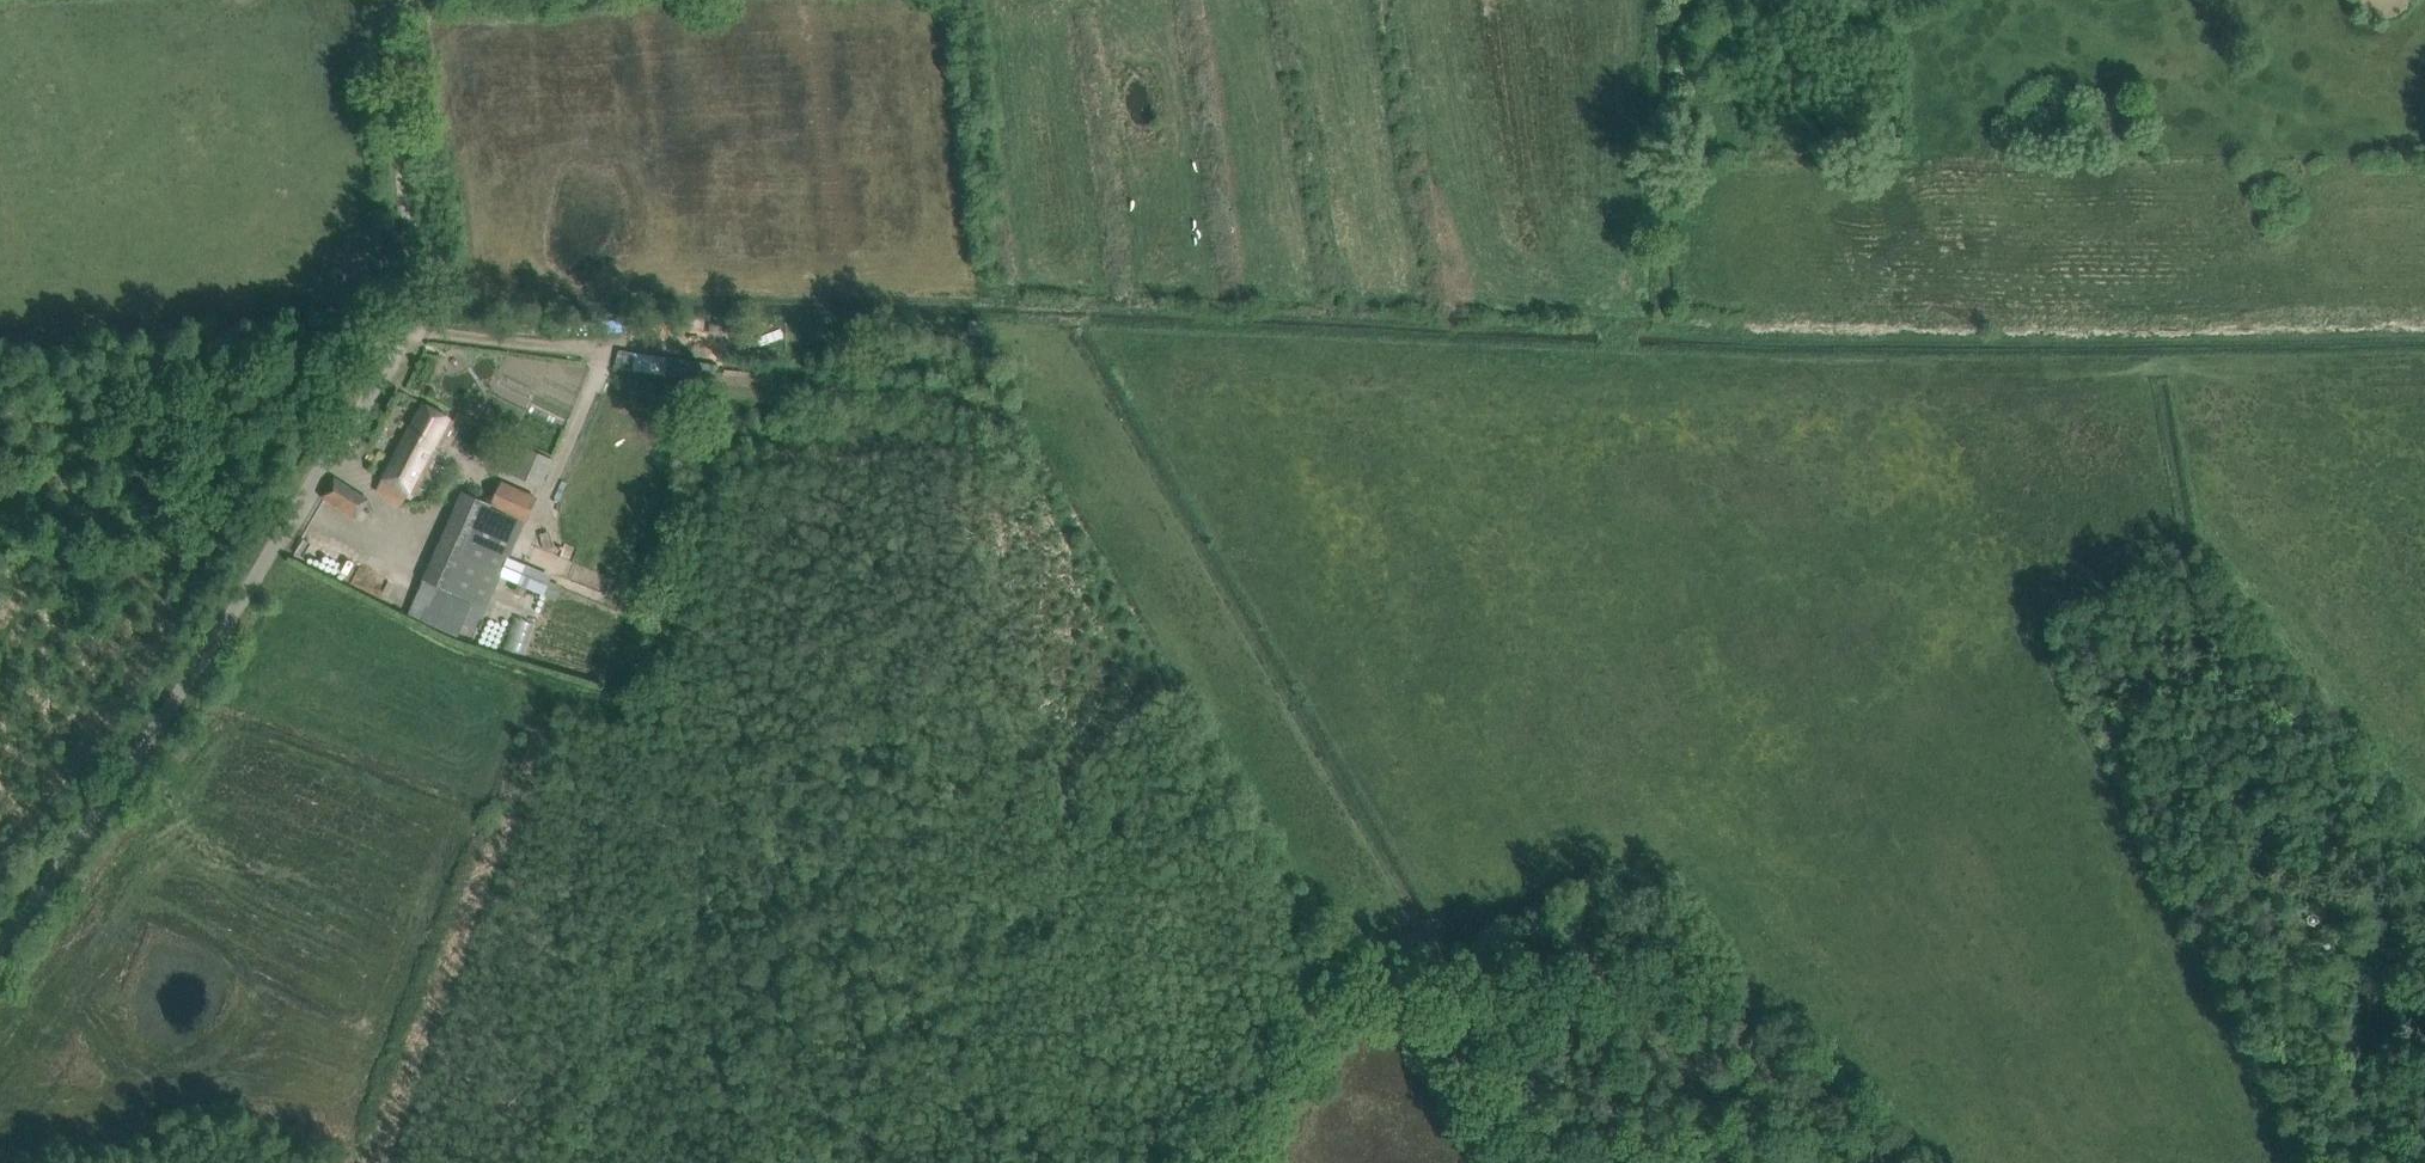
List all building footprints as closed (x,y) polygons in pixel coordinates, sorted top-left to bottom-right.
[(632,355),(632,374),(706,377),(707,358),(632,355)] [(544,393),(532,405),(552,427),(564,416),(544,393)] [(378,491),(399,503),(403,505),(411,491),(413,493),(453,420),(424,404),(383,479),(384,480),(378,491)] [(524,478),(543,484),(552,460),(533,453),(524,478)] [(323,497),(356,517),(368,500),(335,479),(323,497)] [(445,611),(444,613),(481,629),(527,522),(537,497),(502,480),(491,503),(464,492),(457,508),(455,508),(423,579),(424,580),(416,598),(414,597),(410,606),(425,612),(428,604),(445,611)] [(545,592),(549,573),(521,567),(517,586),(545,592)] [(546,595),(545,596),(556,601),(562,588),(562,587),(559,585),(551,582),(546,595)]
